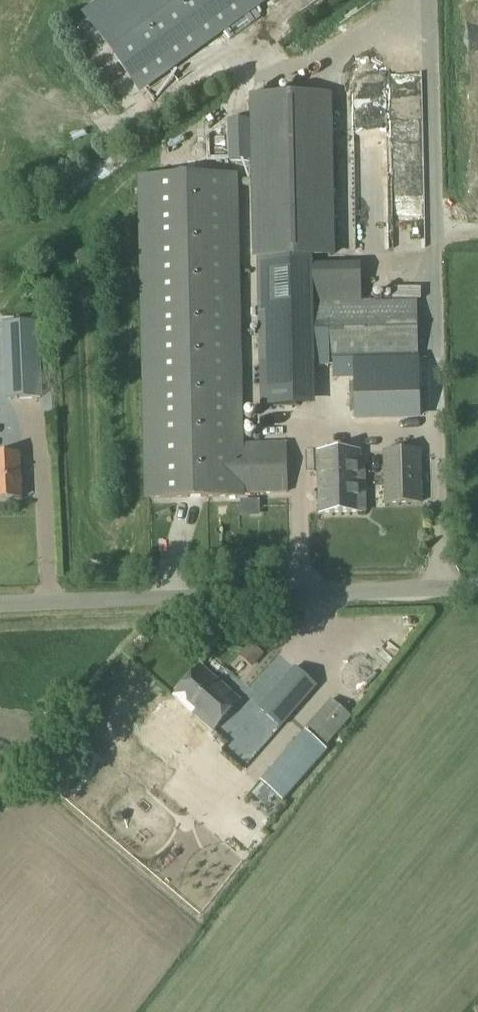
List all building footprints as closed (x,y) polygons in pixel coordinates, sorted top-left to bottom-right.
[(83,17),(142,98),(275,0),(106,0),(83,17)] [(384,51),(383,65),(395,65),(395,51),(384,51)] [(398,52),(399,77),(409,77),(408,52),(398,52)] [(405,92),(387,88),(384,105),(402,108),(405,92)] [(337,92),(254,94),(258,259),(312,258),(341,257),(337,92)] [(366,100),(342,100),(342,117),(365,117),(366,100)] [(236,174),(140,177),(147,498),(239,496),(244,496),(244,494),(287,493),(286,443),(242,445),(236,174)] [(313,271),(312,258),(258,259),(260,315),(313,314),(313,301),(313,271)] [(413,300),(313,301),(313,314),(314,359),(354,357),(414,356),(413,300)] [(9,400),(39,398),(35,325),(5,327),(9,400)] [(418,364),(357,365),(358,423),(419,422),(418,364)] [(420,451),(384,452),(385,504),(421,503),(420,451)] [(360,453),(316,454),(318,514),(365,512),(365,493),(361,493),(360,453)] [(21,499),(20,456),(0,457),(0,500),(21,499)] [(286,679),(315,637),(304,629),(275,671),(286,679)] [(263,654),(250,643),(240,655),(253,666),(263,654)] [(200,666),(133,742),(154,760),(175,735),(167,728),(177,718),(183,723),(192,713),(213,731),(239,700),(200,666)] [(297,670),(262,711),(284,730),(319,689),(297,670)] [(333,701),(310,727),(330,743),(352,718),(333,701)] [(307,730),(260,783),(282,802),(328,749),(307,730)] [(133,768),(89,819),(195,910),(239,860),(133,768)]
